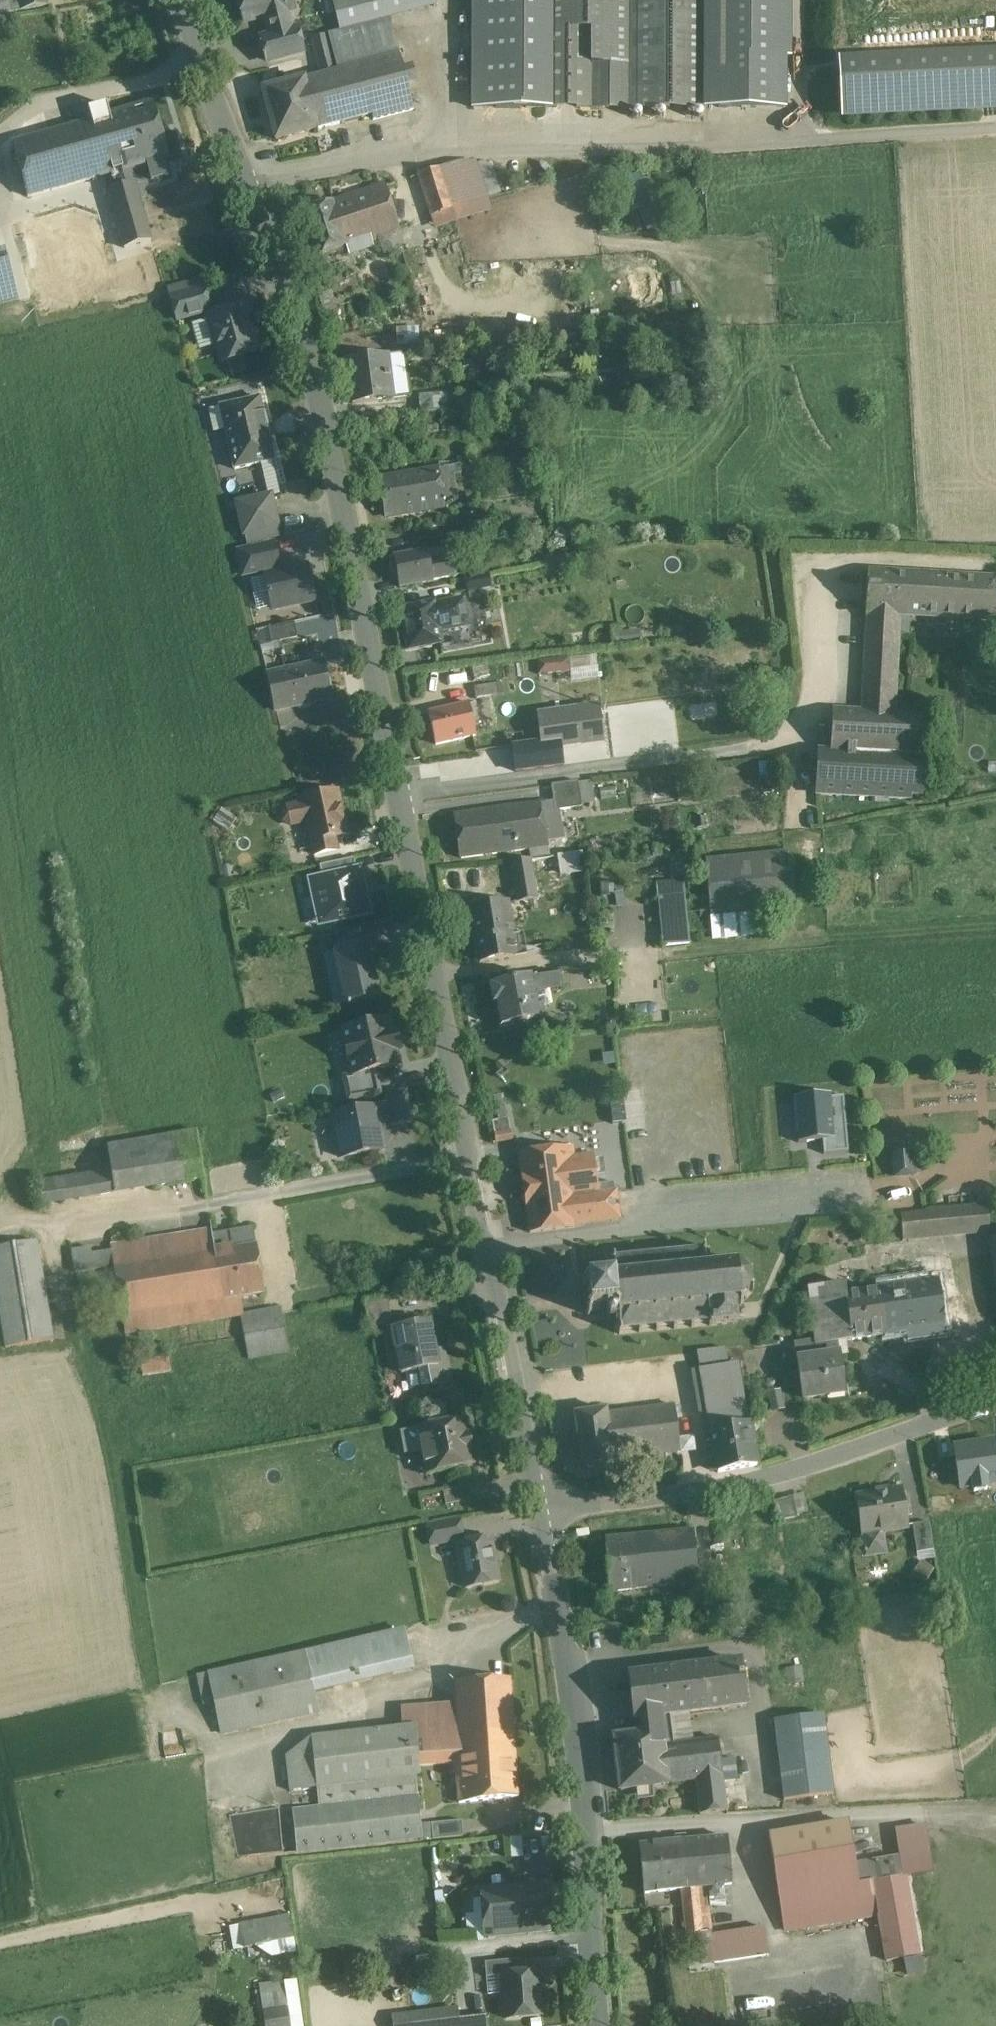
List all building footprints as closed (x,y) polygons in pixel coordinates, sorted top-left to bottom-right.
[(47,6),(46,0),(0,0),(0,14),(47,6)] [(244,23),(265,17),(270,37),(290,32),(284,12),(292,10),(289,0),(238,0),(244,23)] [(327,20),(425,6),(425,0),(324,0),(327,20)] [(545,109),(545,0),(470,0),(470,109),(545,109)] [(545,109),(629,109),(629,0),(545,0),(545,109)] [(629,109),(708,109),(709,0),(629,0),(629,109)] [(708,109),(786,110),(787,0),(709,0),(708,109)] [(270,37),(261,39),(267,62),(301,53),(295,30),(290,32),(270,37)] [(326,40),(313,42),(321,75),(334,72),(326,40)] [(845,119),(995,110),(995,49),(842,58),(845,119)] [(321,75),(303,80),(317,130),(371,116),(372,121),(413,110),(398,55),(334,72),(321,75)] [(303,80),(262,91),(275,141),(317,130),(303,80)] [(152,104),(107,117),(123,171),(131,168),(168,158),(152,104)] [(107,117),(13,144),(28,198),(109,175),(123,171),(107,117)] [(471,163),(458,163),(458,165),(464,182),(453,185),(456,194),(460,206),(482,199),(471,163)] [(464,182),(458,165),(447,168),(453,185),(464,182)] [(137,188),(131,168),(123,171),(109,175),(121,220),(129,248),(151,242),(137,188)] [(447,168),(419,177),(427,204),(456,194),(453,185),(447,168)] [(382,188),(333,204),(345,242),(358,238),(360,242),(396,230),(382,188)] [(460,206),(456,194),(427,204),(431,216),(448,210),(460,206)] [(482,199),(460,206),(448,210),(453,223),(487,212),(482,199)] [(332,203),(300,213),(313,255),(346,245),(345,242),(333,204),(332,203)] [(121,220),(95,227),(103,256),(129,248),(121,220)] [(95,227),(59,237),(67,266),(103,256),(95,227)] [(103,256),(67,266),(79,310),(163,286),(151,242),(129,248),(103,256)] [(0,253),(0,303),(18,298),(5,252),(0,253)] [(204,287),(170,297),(176,320),(211,311),(204,287)] [(244,305),(209,315),(213,332),(211,337),(213,347),(218,350),(221,358),(225,361),(241,356),(244,351),(253,349),(256,344),(253,333),(248,331),(244,317),(246,314),(244,305)] [(402,353),(386,355),(391,398),(407,396),(402,353)] [(386,355),(346,360),(352,405),(391,400),(391,398),(386,355)] [(446,394),(417,396),(418,413),(447,411),(446,394)] [(259,399),(218,408),(232,470),(272,461),(269,446),(271,445),(264,414),(262,414),(259,399)] [(435,470),(379,479),(386,517),(442,508),(435,470)] [(271,498),(237,506),(244,535),(278,528),(271,498)] [(272,545),(237,552),(242,576),(277,568),(272,545)] [(427,549),(393,553),(397,586),(431,582),(430,578),(428,558),(427,549)] [(452,555),(428,558),(430,578),(454,575),(452,555)] [(306,568),(265,577),(272,609),(313,600),(306,568)] [(868,571),(865,614),(898,616),(995,623),(995,580),(868,571)] [(488,577),(465,581),(467,593),(490,589),(488,577)] [(463,602),(434,607),(438,632),(467,628),(463,602)] [(433,605),(402,610),(408,650),(440,645),(438,632),(434,607),(433,605)] [(898,616),(865,614),(857,713),(891,715),(898,616)] [(293,623),(268,628),(271,644),(297,638),(293,623)] [(568,658),(537,661),(538,676),(570,673),(568,658)] [(322,663),(266,675),(274,711),(330,699),(322,663)] [(469,702),(428,711),(435,745),(476,736),(469,702)] [(597,707),(576,710),(580,744),(602,742),(597,707)] [(576,710),(537,716),(541,751),(559,749),(559,747),(580,744),(576,710)] [(857,713),(830,712),(827,760),(815,759),(813,794),(910,800),(911,796),(920,796),(925,717),(891,715),(857,713)] [(577,782),(550,786),(553,802),(554,812),(558,811),(581,808),(577,782)] [(336,793),(301,801),(302,804),(286,807),(281,814),(283,822),(290,826),(306,823),(313,855),(335,850),(333,837),(345,834),(336,793)] [(553,802),(454,815),(460,859),(507,853),(503,825),(541,820),(546,840),(563,837),(558,811),(554,812),(553,802)] [(541,820),(503,825),(507,853),(547,848),(546,840),(541,820)] [(790,852),(705,860),(710,917),(752,912),(795,908),(790,852)] [(581,854),(558,856),(560,873),(583,871),(581,854)] [(353,859),(319,866),(321,878),(356,870),(353,859)] [(530,860),(510,862),(516,901),(536,898),(530,860)] [(321,878),(309,881),(319,925),(369,914),(359,870),(356,870),(321,878)] [(684,897),(657,899),(659,918),(686,916),(684,897)] [(504,903),(470,910),(479,962),(513,956),(504,903)] [(752,912),(712,916),(714,936),(754,932),(752,912)] [(686,916),(659,918),(662,946),(689,943),(686,916)] [(360,929),(335,934),(335,935),(336,935),(339,950),(363,945),(359,930),(360,930),(360,929)] [(339,950),(332,951),(333,953),(333,952),(345,1005),(344,1005),(344,1006),(347,1005),(347,1007),(350,1006),(350,1005),(380,998),(380,997),(379,997),(368,945),(368,944),(363,945),(339,950)] [(529,979),(489,985),(492,1002),(495,1001),(499,1027),(542,1020),(540,1004),(533,1005),(531,990),(559,986),(557,976),(529,980),(529,979)] [(388,1021),(342,1031),(342,1032),(351,1075),(398,1065),(398,1064),(395,1050),(398,1050),(398,1046),(395,1035),(391,1035),(388,1021)] [(405,1092),(385,1095),(391,1127),(411,1123),(405,1092)] [(797,1139),(834,1136),(831,1094),(794,1097),(797,1139)] [(376,1109),(332,1117),(335,1134),(332,1139),(335,1153),(339,1156),(340,1158),(383,1150),(376,1109)] [(196,1133),(106,1148),(111,1171),(115,1193),(203,1180),(196,1133)] [(561,1147),(517,1153),(527,1233),(573,1227),(572,1225),(568,1199),(562,1159),(561,1147)] [(907,1148),(888,1150),(891,1174),(910,1172),(907,1148)] [(592,1155),(562,1159),(568,1199),(598,1195),(597,1193),(592,1155)] [(115,1193),(111,1171),(93,1174),(97,1196),(115,1193)] [(93,1174),(39,1182),(43,1204),(97,1196),(93,1174)] [(598,1195),(568,1199),(572,1225),(618,1218),(615,1190),(597,1193),(598,1195)] [(988,1206),(912,1213),(914,1239),(990,1231),(988,1206)] [(912,1213),(899,1215),(902,1240),(914,1239),(912,1213)] [(256,1229),(215,1235),(215,1231),(206,1232),(209,1256),(219,1255),(225,1300),(239,1298),(265,1294),(256,1229)] [(206,1232),(111,1244),(112,1251),(115,1268),(119,1295),(122,1317),(225,1300),(219,1255),(209,1256),(206,1232)] [(37,1241),(0,1248),(0,1319),(5,1351),(54,1342),(37,1241)] [(91,1247),(71,1250),(74,1273),(95,1271),(92,1254),(91,1247)] [(684,1253),(670,1254),(669,1250),(666,1251),(667,1255),(652,1256),(652,1252),(649,1252),(649,1256),(635,1258),(634,1253),(632,1254),(632,1258),(615,1259),(615,1255),(612,1256),(612,1260),(608,1261),(608,1264),(612,1263),(613,1278),(613,1279),(609,1279),(610,1283),(590,1285),(584,1280),(581,1283),(587,1288),(589,1308),(584,1313),(587,1316),(591,1311),(605,1309),(606,1318),(616,1317),(617,1327),(613,1328),(613,1330),(617,1330),(617,1331),(618,1331),(618,1334),(621,1334),(621,1330),(638,1329),(638,1333),(641,1332),(640,1328),(656,1327),(656,1331),(659,1331),(659,1327),(673,1325),(674,1329),(677,1329),(676,1325),(691,1324),(691,1328),(694,1327),(694,1323),(709,1322),(709,1326),(712,1326),(712,1324),(737,1322),(735,1301),(739,1301),(741,1304),(743,1303),(741,1300),(748,1291),(752,1292),(753,1289),(749,1288),(748,1276),(752,1274),(750,1272),(747,1274),(738,1267),(739,1263),(736,1262),(735,1266),(722,1268),(721,1264),(718,1264),(719,1268),(707,1269),(706,1254),(710,1254),(710,1251),(706,1251),(705,1251),(704,1247),(702,1247),(702,1251),(687,1253),(687,1249),(684,1249),(684,1253)] [(112,1251),(92,1254),(95,1271),(115,1268),(112,1251)] [(938,1281),(861,1290),(868,1336),(908,1332),(909,1338),(945,1334),(938,1281)] [(844,1282),(805,1286),(813,1343),(839,1340),(868,1336),(861,1290),(845,1292),(844,1282)] [(387,1297),(363,1301),(368,1328),(392,1323),(387,1297)] [(225,1300),(122,1317),(125,1334),(241,1315),(242,1315),(242,1314),(239,1298),(225,1300)] [(281,1308),(242,1314),(242,1315),(241,1315),(248,1359),(288,1352),(289,1352),(281,1308)] [(428,1322),(392,1329),(401,1374),(405,1374),(437,1367),(437,1365),(428,1322)] [(839,1340),(813,1343),(815,1362),(842,1360),(839,1340)] [(724,1348),(696,1351),(699,1370),(727,1365),(724,1348)] [(167,1357),(139,1361),(142,1378),(170,1374),(167,1357)] [(815,1362),(793,1365),(797,1404),(830,1400),(829,1393),(845,1391),(842,1360),(815,1362)] [(437,1367),(405,1374),(408,1391),(421,1388),(447,1383),(444,1364),(437,1365),(437,1367)] [(699,1370),(716,1471),(755,1465),(748,1425),(740,1426),(730,1365),(727,1365),(699,1370)] [(673,1406),(606,1414),(611,1458),(679,1450),(673,1406)] [(605,1409),(573,1412),(579,1466),(612,1462),(611,1458),(606,1414),(605,1409)] [(465,1420),(418,1430),(418,1431),(400,1435),(404,1456),(421,1453),(426,1477),(475,1467),(465,1420)] [(467,1485),(445,1490),(448,1506),(471,1501),(467,1485)] [(902,1490),(855,1497),(865,1556),(885,1552),(882,1530),(907,1526),(902,1490)] [(792,1496),(773,1501),(779,1520),(797,1516),(792,1496)] [(458,1521),(427,1527),(430,1545),(462,1538),(458,1521)] [(928,1521),(912,1524),(917,1552),(933,1549),(928,1521)] [(692,1533),(651,1536),(654,1568),(647,1568),(649,1590),(697,1586),(692,1533)] [(651,1536),(605,1540),(609,1593),(649,1590),(647,1568),(654,1568),(651,1536)] [(489,1538),(457,1544),(465,1588),(497,1581),(489,1538)] [(404,1629),(305,1651),(305,1652),(314,1690),(413,1668),(404,1629)] [(305,1652),(208,1672),(221,1733),(318,1712),(314,1690),(305,1652)] [(741,1661),(633,1675),(639,1720),(641,1719),(643,1733),(660,1731),(661,1744),(672,1742),(668,1716),(747,1706),(741,1661)] [(510,1678),(455,1682),(456,1703),(460,1762),(515,1757),(510,1678)] [(456,1703),(415,1705),(415,1725),(418,1764),(419,1764),(460,1762),(456,1703)] [(823,1713),(773,1718),(782,1799),(833,1793),(823,1713)] [(415,1725),(311,1736),(316,1786),(417,1775),(419,1775),(419,1764),(418,1764),(415,1725)] [(643,1733),(613,1737),(619,1790),(666,1784),(666,1782),(661,1744),(660,1731),(643,1733)] [(311,1736),(285,1755),(289,1790),(316,1787),(316,1786),(311,1736)] [(718,1738),(693,1740),(697,1779),(695,1779),(699,1812),(725,1809),(718,1738)] [(672,1742),(661,1744),(666,1782),(695,1779),(697,1779),(693,1740),(672,1742)] [(515,1757),(460,1762),(462,1783),(457,1783),(458,1802),(518,1796),(515,1757)] [(417,1775),(316,1786),(316,1787),(318,1806),(292,1809),(296,1851),(424,1837),(417,1775)] [(461,1819),(431,1822),(432,1838),(463,1835),(461,1819)] [(848,1822),(769,1835),(781,1909),(860,1896),(858,1883),(855,1864),(848,1822)] [(925,1825),(896,1829),(902,1856),(929,1851),(925,1825)] [(727,1837),(675,1841),(680,1889),(699,1887),(706,1886),(732,1883),(727,1837)] [(675,1841),(639,1844),(644,1893),(680,1889),(675,1841)] [(902,1856),(855,1864),(858,1883),(873,1881),(879,1913),(878,1913),(886,1960),(920,1954),(920,1953),(907,1877),(933,1872),(929,1851),(902,1856)] [(551,1880),(513,1883),(517,1932),(555,1929),(551,1880)] [(860,1896),(781,1909),(784,1929),(878,1913),(879,1913),(873,1881),(858,1883),(860,1896)] [(513,1883),(480,1886),(483,1935),(517,1932),(513,1883)] [(706,1886),(699,1887),(704,1931),(712,1930),(706,1886)] [(699,1887),(681,1889),(686,1933),(704,1931),(699,1887)] [(229,1922),(233,1954),(297,1947),(293,1915),(229,1922)] [(761,1928),(709,1936),(713,1962),(765,1954),(761,1928)] [(520,1958),(484,1961),(486,1976),(502,1975),(502,1974),(522,1972),(520,1958)] [(522,1972),(502,1974),(502,1975),(504,1994),(500,1999),(501,2011),(506,2014),(506,2018),(540,2015),(536,1971),(522,1972)] [(294,1978),(258,1982),(262,2011),(287,2008),(286,1994),(296,1993),(294,1978)] [(286,1994),(287,2008),(289,2025),(300,2025),(296,1993),(286,1994)] [(262,2011),(263,2025),(289,2025),(287,2008),(262,2011)] [(458,2008),(407,2014),(409,2024),(459,2018),(458,2008)] [(409,2024),(409,2025),(460,2025),(459,2018),(409,2024)]
